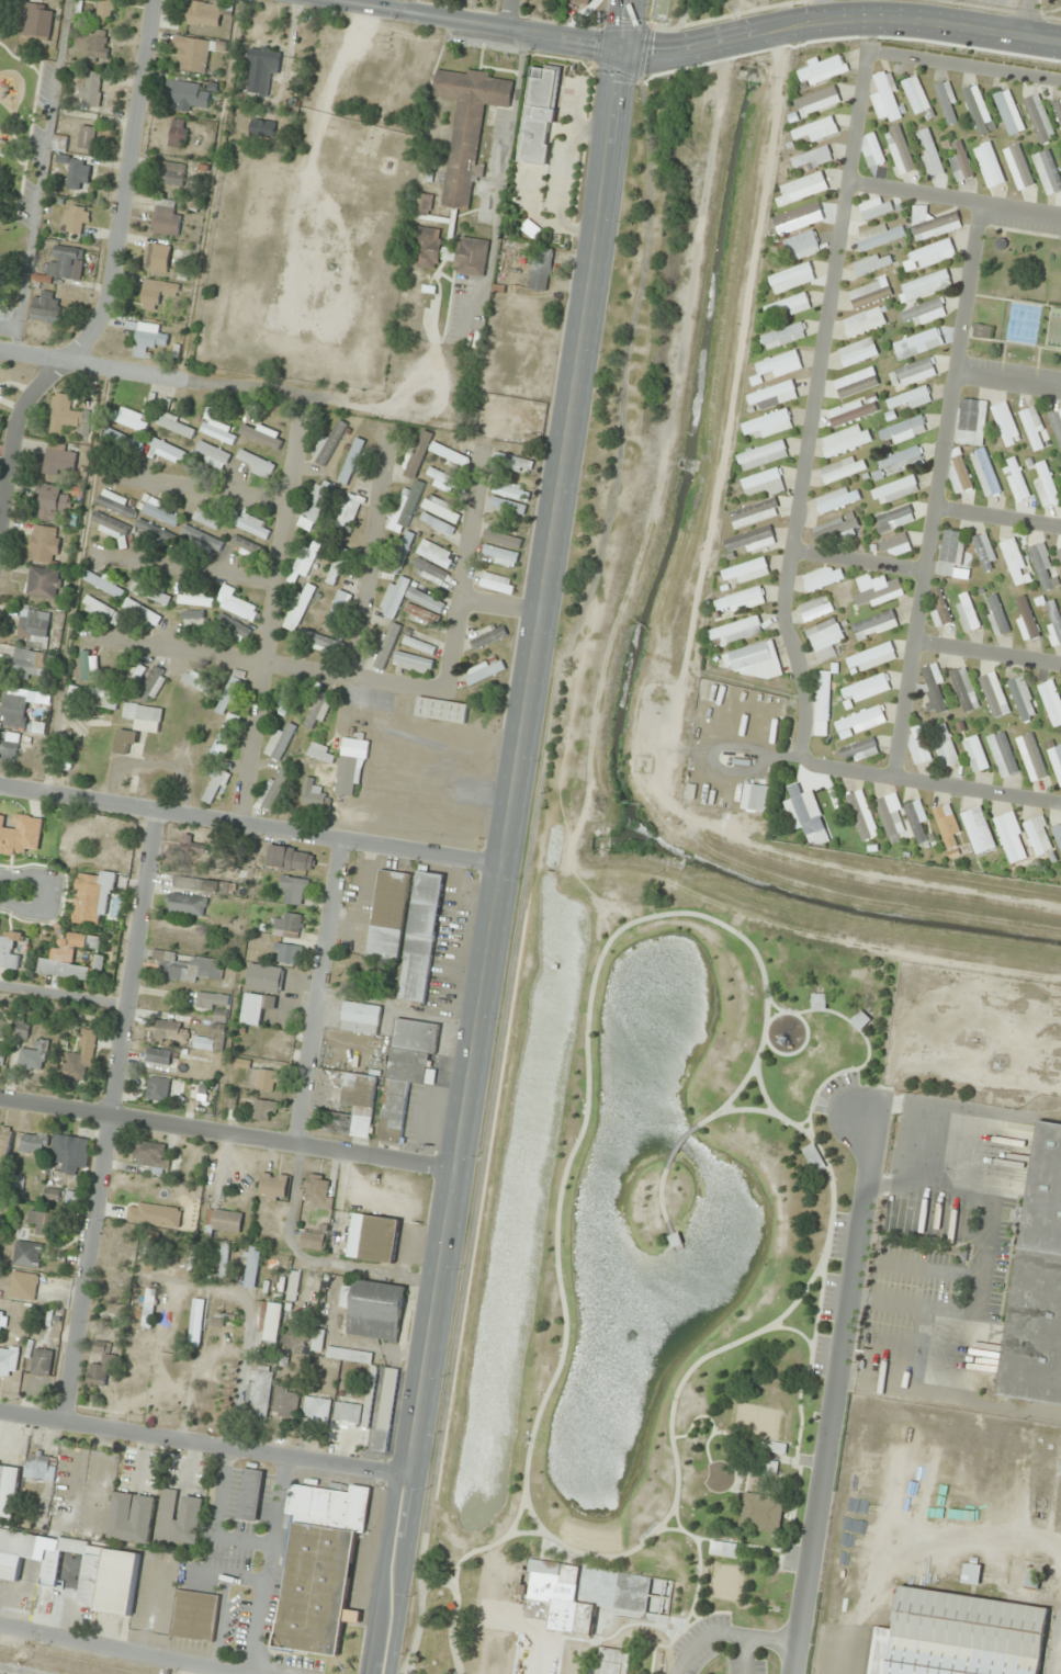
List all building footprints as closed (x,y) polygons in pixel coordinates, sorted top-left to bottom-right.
[(95,24),(111,26),(115,0),(98,0),(95,24)] [(570,2),(587,9),(590,0),(570,0),(570,2)] [(233,7),(191,1),(188,24),(219,29),(221,16),(231,18),(233,7)] [(55,8),(25,3),(20,35),(50,40),(55,8)] [(87,59),(108,60),(109,36),(88,35),(87,59)] [(178,70),(206,74),(211,42),(175,36),(173,47),(182,49),(178,70)] [(279,74),(280,50),(249,49),(247,94),(268,95),(269,74),(279,74)] [(796,68),(803,88),(848,73),(841,52),(796,68)] [(550,123),(556,123),(561,69),(530,66),(520,163),(546,166),(550,123)] [(443,207),(468,210),(472,175),(482,176),(483,167),(476,166),(484,105),(510,109),(514,78),(436,69),(433,97),(456,100),(443,207)] [(874,76),(879,93),(871,96),(880,125),(905,118),(891,70),(874,76)] [(99,109),(102,77),(82,75),(79,107),(99,109)] [(924,112),(927,120),(935,117),(917,76),(902,83),(916,115),(924,112)] [(210,85),(168,81),(167,91),(176,92),(175,105),(208,109),(210,85)] [(945,126),(960,122),(951,81),(936,84),(945,126)] [(962,89),(977,137),(994,132),(979,84),(962,89)] [(801,118),(841,103),(834,86),(794,101),(801,118)] [(992,96),(1011,137),(1026,130),(1008,89),(992,96)] [(1022,101),(1041,146),(1058,139),(1038,94),(1022,101)] [(805,137),(809,145),(839,130),(831,115),(792,134),(796,142),(805,137)] [(184,149),(189,122),(173,119),(167,146),(184,149)] [(274,121),(251,121),(251,136),(274,136),(274,121)] [(890,128),(895,143),(889,145),(898,175),(915,169),(901,125),(890,128)] [(94,150),(97,128),(81,126),(77,148),(94,150)] [(929,179),(946,173),(930,128),(920,132),(928,154),(921,157),(929,179)] [(858,139),(869,169),(886,163),(875,133),(858,139)] [(956,155),(949,157),(957,183),(974,178),(963,139),(952,143),(956,155)] [(973,149),(988,189),(1006,183),(990,142),(973,149)] [(1035,184),(1019,144),(1003,150),(1019,191),(1035,184)] [(833,160),(828,146),(791,159),(795,173),(833,160)] [(1049,197),(1060,191),(1060,177),(1048,149),(1031,158),(1049,197)] [(186,166),(163,162),(160,184),(183,187),(186,166)] [(776,199),(778,207),(828,191),(823,172),(781,185),(785,197),(776,199)] [(430,218),(432,196),(418,194),(416,216),(430,218)] [(864,223),(894,211),(888,195),(858,206),(864,223)] [(153,234),(178,237),(181,213),(174,212),(175,202),(156,200),(153,234)] [(89,210),(66,205),(61,231),(85,236),(89,210)] [(824,220),(819,205),(776,219),(781,234),(824,220)] [(925,205),(909,209),(917,241),(962,229),(958,212),(929,220),(925,205)] [(862,254),(906,235),(902,226),(890,231),(887,223),(855,237),(862,254)] [(408,266),(437,270),(442,230),(413,227),(408,266)] [(791,263),(822,251),(813,230),(783,242),(791,263)] [(483,277),(489,241),(460,237),(455,272),(483,277)] [(956,254),(948,237),(909,256),(917,273),(956,254)] [(171,247),(151,244),(147,270),(167,274),(171,247)] [(85,250),(56,246),(53,264),(44,263),(42,275),(80,280),(85,250)] [(546,292),(554,250),(535,247),(527,288),(546,292)] [(893,264),(888,251),(852,265),(857,278),(893,264)] [(769,278),(775,295),(816,279),(809,262),(769,278)] [(952,288),(948,271),(897,285),(902,302),(952,288)] [(892,296),(885,278),(847,293),(854,311),(892,296)] [(178,285),(144,279),(139,309),(158,312),(162,292),(177,294),(178,285)] [(63,305),(51,300),(53,295),(38,290),(28,316),(54,327),(63,305)] [(763,307),(768,321),(811,307),(806,293),(763,307)] [(900,313),(904,322),(913,319),(916,327),(947,316),(941,298),(900,313)] [(848,338),(888,324),(882,307),(842,321),(848,338)] [(160,326),(127,320),(125,329),(136,331),(132,357),(144,359),(146,347),(166,351),(168,336),(159,334),(160,326)] [(761,333),(764,347),(805,340),(803,326),(761,333)] [(975,337),(992,338),(993,327),(975,326),(975,337)] [(892,343),(898,361),(944,347),(938,329),(892,343)] [(873,340),(839,347),(842,366),(877,358),(873,340)] [(802,368),(796,350),(756,364),(762,382),(802,368)] [(936,379),(933,361),(890,370),(893,387),(936,379)] [(879,385),(872,367),(833,383),(840,400),(879,385)] [(747,396),(750,406),(759,403),(762,411),(798,399),(791,380),(747,396)] [(891,414),(932,401),(927,387),(886,400),(891,414)] [(56,394),(49,433),(61,435),(63,425),(88,429),(91,412),(72,409),(74,397),(56,394)] [(832,429),(878,412),(872,395),(826,412),(832,429)] [(983,446),(987,401),(961,399),(957,444),(983,446)] [(990,408),(1006,447),(1022,441),(1006,402),(990,408)] [(112,419),(143,433),(150,419),(119,405),(112,419)] [(1032,452),(1045,448),(1034,408),(1021,411),(1032,452)] [(754,432),(756,439),(793,429),(788,410),(742,423),(745,434),(754,432)] [(156,424),(192,439),(196,428),(161,412),(156,424)] [(1060,459),(1060,412),(1052,413),(1060,459)] [(200,432),(232,447),(239,432),(207,417),(200,432)] [(285,435),(245,418),(239,433),(279,450),(285,435)] [(350,427),(339,419),(311,459),(322,466),(350,427)] [(893,438),(893,441),(927,436),(925,420),(879,426),(881,439),(893,438)] [(872,443),(865,423),(820,439),(827,459),(872,443)] [(105,437),(138,453),(142,445),(109,429),(105,437)] [(416,471),(433,435),(420,429),(403,465),(416,471)] [(337,483),(347,487),(367,442),(357,438),(337,483)] [(186,449),(151,440),(147,457),(182,465),(186,449)] [(200,460),(222,471),(230,456),(199,440),(194,450),(203,455),(200,460)] [(736,455),(742,473),(788,457),(782,440),(736,455)] [(466,469),(471,460),(434,442),(429,452),(466,469)] [(77,447),(47,444),(44,468),(74,472),(77,447)] [(879,459),(885,476),(923,463),(918,446),(879,459)] [(1001,494),(987,448),(971,453),(985,499),(1001,494)] [(247,463),(244,471),(269,480),(275,464),(240,450),(236,459),(247,463)] [(534,462),(497,452),(493,466),(530,475),(534,462)] [(820,468),(825,484),(867,472),(862,455),(820,468)] [(973,489),(963,455),(946,460),(956,495),(973,489)] [(1015,503),(1030,499),(1018,458),(1004,461),(1015,503)] [(1033,482),(1043,509),(1060,503),(1046,460),(1035,463),(1040,480),(1033,482)] [(426,476),(436,480),(434,486),(462,499),(468,484),(430,467),(426,476)] [(785,489),(778,468),(741,480),(748,501),(785,489)] [(871,489),(875,504),(919,493),(915,477),(871,489)] [(311,533),(332,485),(318,479),(297,527),(311,533)] [(494,493),(526,501),(529,489),(497,480),(494,493)] [(415,535),(406,531),(424,484),(416,481),(411,494),(403,491),(388,529),(401,534),(387,571),(399,575),(415,535)] [(815,499),(821,516),(861,501),(855,485),(815,499)] [(67,488),(40,488),(40,521),(58,521),(58,513),(67,513),(67,488)] [(133,518),(136,510),(125,506),(128,499),(102,490),(96,505),(133,518)] [(421,507),(456,525),(462,514),(428,495),(421,507)] [(489,507),(523,518),(527,507),(493,496),(489,507)] [(142,513),(176,528),(181,518),(166,512),(169,506),(150,497),(142,513)] [(730,509),(733,527),(780,518),(777,501),(730,509)] [(879,535),(915,521),(909,504),(872,519),(879,535)] [(123,542),(130,527),(96,511),(90,525),(123,542)] [(234,526),(266,541),(273,527),(240,512),(234,526)] [(456,528),(423,513),(419,521),(452,537),(456,528)] [(811,527),(817,544),(860,530),(854,513),(811,527)] [(28,561),(56,565),(61,530),(34,525),(28,561)] [(222,541),(185,525),(181,534),(218,551),(222,541)] [(776,544),(770,525),(723,541),(729,559),(776,544)] [(520,548),(522,538),(486,530),(484,540),(520,548)] [(940,577),(963,578),(963,531),(941,531),(940,577)] [(878,542),(884,560),(912,551),(906,533),(878,542)] [(983,573),(998,569),(988,533),(972,537),(983,573)] [(263,548),(235,535),(230,546),(257,559),(263,548)] [(1032,581),(1015,538),(999,544),(1016,587),(1032,581)] [(299,575),(307,579),(322,545),(306,539),(287,582),(294,585),(299,575)] [(456,556),(424,539),(416,553),(448,570),(456,556)] [(1029,547),(1042,592),(1055,588),(1042,543),(1029,547)] [(482,561),(516,566),(518,551),(484,546),(482,561)] [(324,584),(334,588),(350,552),(340,548),(324,584)] [(722,572),(726,581),(734,579),(737,585),(770,573),(763,557),(722,572)] [(806,592),(844,581),(840,565),(802,576),(806,592)] [(60,599),(63,571),(29,568),(27,596),(60,599)] [(479,586),(511,596),(516,582),(484,571),(479,586)] [(905,596),(898,577),(875,585),(872,574),(857,579),(861,591),(854,594),(859,607),(868,604),(870,607),(905,596)] [(378,614),(395,620),(403,599),(444,614),(448,602),(409,588),(412,581),(400,577),(397,586),(389,583),(378,614)] [(130,592),(168,606),(172,595),(135,580),(130,592)] [(315,587),(301,582),(285,629),(297,633),(295,640),(337,655),(341,643),(300,628),(315,587)] [(715,602),(721,618),(766,602),(760,586),(715,602)] [(936,628),(951,625),(945,588),(930,590),(936,628)] [(324,626),(336,631),(351,596),(338,590),(324,626)] [(179,607),(213,607),(213,591),(179,591),(179,607)] [(953,599),(966,633),(981,627),(969,593),(953,599)] [(1010,632),(998,594),(983,599),(996,637),(1010,632)] [(259,606),(226,595),(221,610),(254,621),(259,606)] [(81,608),(115,625),(121,613),(87,596),(81,608)] [(834,613),(828,596),(798,606),(804,623),(834,613)] [(1015,617),(1025,643),(1042,637),(1026,596),(1016,600),(1022,614),(1015,617)] [(155,628),(161,619),(129,597),(123,607),(155,628)] [(1060,645),(1060,612),(1058,600),(1044,603),(1054,647),(1060,645)] [(404,610),(435,627),(439,619),(408,603),(404,610)] [(174,625),(209,625),(209,610),(174,610),(174,625)] [(899,626),(893,610),(852,626),(858,643),(899,626)] [(19,612),(19,641),(48,641),(48,612),(19,612)] [(215,625),(246,641),(252,630),(221,614),(215,625)] [(724,646),(764,634),(759,617),(709,630),(712,642),(722,639),(724,646)] [(805,633),(821,664),(840,654),(835,644),(845,639),(835,618),(805,633)] [(403,627),(393,623),(389,634),(383,631),(368,665),(383,672),(403,627)] [(508,637),(503,626),(470,640),(474,650),(508,637)] [(402,645),(434,656),(437,647),(405,636),(402,645)] [(725,668),(735,666),(739,682),(781,672),(774,641),(722,654),(725,668)] [(897,657),(890,641),(846,660),(853,676),(897,657)] [(12,676),(46,677),(47,652),(13,650),(12,676)] [(434,661),(397,651),(393,665),(430,675),(434,661)] [(506,670),(500,656),(464,672),(470,686),(506,670)] [(950,711),(936,664),(919,669),(933,716),(950,711)] [(981,707),(966,667),(949,673),(965,713),(981,707)] [(223,716),(247,676),(237,670),(213,710),(223,716)] [(829,736),(831,672),(818,671),(816,735),(829,736)] [(1011,713),(996,672),(979,678),(994,720),(1011,713)] [(842,689),(847,705),(891,691),(886,674),(842,689)] [(1039,716),(1024,676),(1006,682),(1021,723),(1039,716)] [(1056,681),(1040,685),(1051,728),(1060,726),(1060,700),(1056,681)] [(119,694),(94,690),(92,706),(117,710),(119,694)] [(316,732),(334,700),(317,691),(300,724),(316,732)] [(26,727),(27,696),(3,695),(2,726),(26,727)] [(465,725),(468,705),(418,697),(415,717),(465,725)] [(163,709),(125,705),(124,718),(135,719),(133,730),(160,733),(163,709)] [(835,723),(840,736),(886,719),(881,705),(835,723)] [(243,720),(229,714),(209,754),(222,761),(243,720)] [(276,729),(263,753),(279,762),(298,729),(289,723),(284,733),(276,729)] [(962,762),(945,726),(929,734),(946,770),(962,762)] [(911,762),(926,762),(926,728),(911,728),(911,762)] [(135,746),(138,734),(119,730),(114,752),(127,755),(129,745),(135,746)] [(13,763),(21,737),(3,732),(0,743),(0,759),(13,763)] [(987,739),(1003,778),(1020,771),(1004,732),(987,739)] [(1031,782),(1048,777),(1033,733),(1016,739),(1031,782)] [(962,742),(975,774),(991,767),(977,736),(962,742)] [(333,794),(356,798),(367,742),(341,737),(339,749),(311,743),(307,760),(317,762),(314,775),(336,779),(333,794)] [(854,755),(856,762),(879,754),(874,738),(840,749),(843,759),(854,755)] [(1054,741),(1047,743),(1058,787),(1060,786),(1060,745),(1055,747),(1054,741)] [(291,772),(278,766),(259,805),(272,811),(291,772)] [(213,806),(230,774),(218,767),(201,800),(213,806)] [(303,806),(326,806),(326,789),(314,788),(314,779),(303,779),(303,806)] [(814,790),(802,794),(799,784),(788,787),(791,800),(785,802),(793,831),(805,827),(811,847),(830,842),(814,790)] [(772,788),(753,785),(748,810),(767,814),(772,788)] [(879,836),(862,789),(845,796),(862,842),(879,836)] [(908,830),(895,794),(875,801),(888,837),(908,830)] [(952,835),(960,832),(950,804),(932,810),(946,850),(957,846),(952,835)] [(996,849),(983,807),(961,814),(975,855),(996,849)] [(443,826),(450,833),(468,815),(461,808),(443,826)] [(993,820),(1010,865),(1031,857),(1014,812),(993,820)] [(1023,824),(1037,857),(1056,850),(1042,816),(1023,824)] [(206,852),(206,844),(192,845),(191,836),(183,836),(184,853),(206,852)] [(312,874),(316,852),(271,845),(267,866),(312,874)] [(400,961),(410,874),(378,870),(368,957),(400,961)] [(444,874),(416,870),(399,1000),(426,1004),(444,874)] [(305,901),(302,896),(312,888),(304,878),(297,883),(291,875),(275,886),(292,910),(305,901)] [(235,883),(174,877),(173,888),(234,894),(235,883)] [(204,917),(207,898),(171,893),(168,912),(204,917)] [(303,915),(276,912),(274,936),(301,939),(303,915)] [(13,954),(14,942),(23,943),(23,934),(0,932),(0,968),(19,970),(20,954),(13,954)] [(38,974),(90,981),(91,972),(103,974),(105,957),(96,956),(95,968),(73,965),(75,947),(100,950),(102,937),(65,932),(63,949),(53,948),(51,960),(40,958),(38,974)] [(272,962),(295,964),(297,946),(274,943),(272,962)] [(224,960),(154,950),(153,959),(161,960),(159,978),(196,983),(197,977),(221,981),(224,960)] [(282,991),(282,967),(248,967),(248,991),(282,991)] [(195,1008),(218,1011),(218,1006),(229,1007),(230,996),(197,992),(195,1008)] [(241,1023),(261,1027),(263,1008),(275,1010),(277,998),(246,993),(241,1023)] [(813,1010),(827,1010),(827,994),(813,994),(813,1010)] [(381,1007),(344,1002),(340,1031),(377,1036),(381,1007)] [(851,1022),(859,1031),(870,1020),(862,1011),(851,1022)] [(409,1083),(433,1086),(435,1069),(428,1069),(430,1055),(436,1056),(440,1025),(395,1019),(379,1142),(402,1145),(409,1083)] [(31,1025),(19,1020),(13,1036),(25,1041),(31,1025)] [(189,1024),(155,1020),(153,1041),(186,1045),(189,1024)] [(67,1052),(63,1078),(89,1082),(96,1033),(83,1031),(80,1054),(67,1052)] [(18,1068),(44,1071),(48,1041),(36,1040),(35,1050),(20,1049),(18,1068)] [(169,1066),(171,1052),(149,1048),(147,1062),(169,1066)] [(278,1072),(249,1068),(246,1088),(275,1091),(278,1072)] [(377,1077),(346,1074),(342,1105),(354,1106),(352,1116),(328,1113),(326,1133),(370,1138),(377,1077)] [(171,1080),(150,1076),(145,1099),(166,1103),(171,1080)] [(268,1121),(269,1114),(275,1115),(277,1103),(255,1100),(252,1119),(268,1121)] [(1060,1405),(1060,1124),(1037,1120),(997,1395),(1060,1405)] [(0,1127),(0,1158),(10,1158),(13,1128),(0,1127)] [(46,1156),(49,1134),(23,1131),(20,1152),(46,1156)] [(86,1173),(92,1140),(55,1134),(49,1167),(86,1173)] [(165,1171),(169,1146),(136,1141),(132,1166),(165,1171)] [(261,1201),(287,1199),(286,1174),(260,1175),(261,1201)] [(305,1207),(330,1210),(334,1177),(308,1174),(305,1207)] [(243,1214),(208,1208),(205,1229),(239,1235),(243,1214)] [(56,1238),(58,1214),(29,1211),(28,1223),(37,1224),(36,1236),(56,1238)] [(347,1258),(394,1264),(400,1220),(353,1214),(347,1258)] [(322,1251),(324,1234),(301,1232),(299,1249),(322,1251)] [(159,1235),(148,1233),(143,1272),(154,1273),(159,1235)] [(14,1266),(41,1268),(43,1244),(16,1242),(14,1266)] [(229,1244),(221,1244),(220,1279),(228,1279),(229,1244)] [(257,1289),(261,1248),(249,1247),(245,1288),(257,1289)] [(296,1303),(302,1273),(292,1271),(286,1301),(296,1303)] [(10,1298),(36,1301),(39,1275),(12,1272),(10,1298)] [(406,1287),(354,1279),(353,1288),(343,1287),(339,1307),(350,1309),(346,1335),(398,1343),(406,1287)] [(156,1291),(147,1290),(145,1309),(139,1308),(137,1327),(152,1329),(156,1291)] [(199,1346),(205,1300),(193,1299),(187,1345),(199,1346)] [(282,1304),(262,1302),(259,1330),(265,1331),(264,1343),(278,1345),(282,1304)] [(100,1310),(117,1316),(119,1310),(103,1304),(100,1310)] [(216,1324),(234,1326),(235,1316),(217,1314),(216,1324)] [(290,1350),(310,1338),(303,1328),(283,1340),(290,1350)] [(322,1352),(324,1331),(314,1330),(312,1351),(322,1352)] [(90,1363),(87,1387),(108,1390),(113,1355),(108,1355),(110,1344),(95,1342),(94,1352),(103,1353),(101,1365),(90,1363)] [(17,1376),(18,1348),(0,1347),(0,1376),(17,1376)] [(326,1359),(371,1365),(373,1354),(328,1347),(326,1359)] [(30,1374),(48,1378),(54,1351),(35,1348),(30,1374)] [(375,1451),(388,1453),(398,1370),(385,1368),(375,1451)] [(245,1417),(267,1420),(273,1372),(251,1370),(245,1417)] [(295,1420),(300,1392),(277,1387),(272,1416),(295,1420)] [(331,1400),(306,1396),(302,1420),(328,1424),(331,1400)] [(362,1406),(336,1402),(333,1425),(354,1428),(351,1447),(365,1450),(369,1429),(359,1428),(362,1406)] [(785,1454),(786,1444),(773,1443),(772,1452),(785,1454)] [(24,1478),(52,1483),(58,1456),(30,1450),(24,1478)] [(749,1489),(785,1489),(785,1474),(779,1474),(779,1459),(749,1459),(749,1489)] [(15,1519),(21,1469),(0,1466),(0,1517),(15,1519)] [(258,1522),(263,1472),(242,1470),(237,1520),(258,1522)] [(366,1525),(371,1488),(351,1485),(350,1493),(291,1485),(287,1515),(366,1525)] [(156,1540),(198,1545),(203,1499),(178,1496),(178,1491),(162,1489),(156,1540)] [(742,1491),(782,1497),(777,1532),(736,1526),(742,1491)] [(150,1545),(156,1498),(114,1492),(108,1539),(150,1545)] [(338,1657),(343,1624),(359,1626),(361,1612),(347,1610),(356,1531),(291,1523),(275,1649),(338,1657)] [(28,1533),(0,1528),(0,1579),(19,1583),(28,1533)] [(140,1552),(60,1541),(59,1551),(87,1555),(79,1608),(131,1616),(140,1552)] [(55,1605),(58,1558),(45,1557),(41,1604),(55,1605)] [(529,1558),(673,1580),(667,1617),(594,1606),(588,1637),(545,1630),(546,1620),(522,1617),(526,1601),(520,1601),(521,1594),(515,1594),(517,1584),(518,1584),(519,1574),(526,1575),(529,1558)] [(981,1564),(963,1563),(962,1585),(980,1586),(981,1564)] [(899,1587),(893,1629),(870,1626),(864,1673),(1039,1673),(1048,1607),(899,1587)] [(171,1637),(213,1642),(219,1596),(176,1590),(171,1637)] [(629,1651),(625,1673),(594,1673),(598,1647),(629,1651)]
